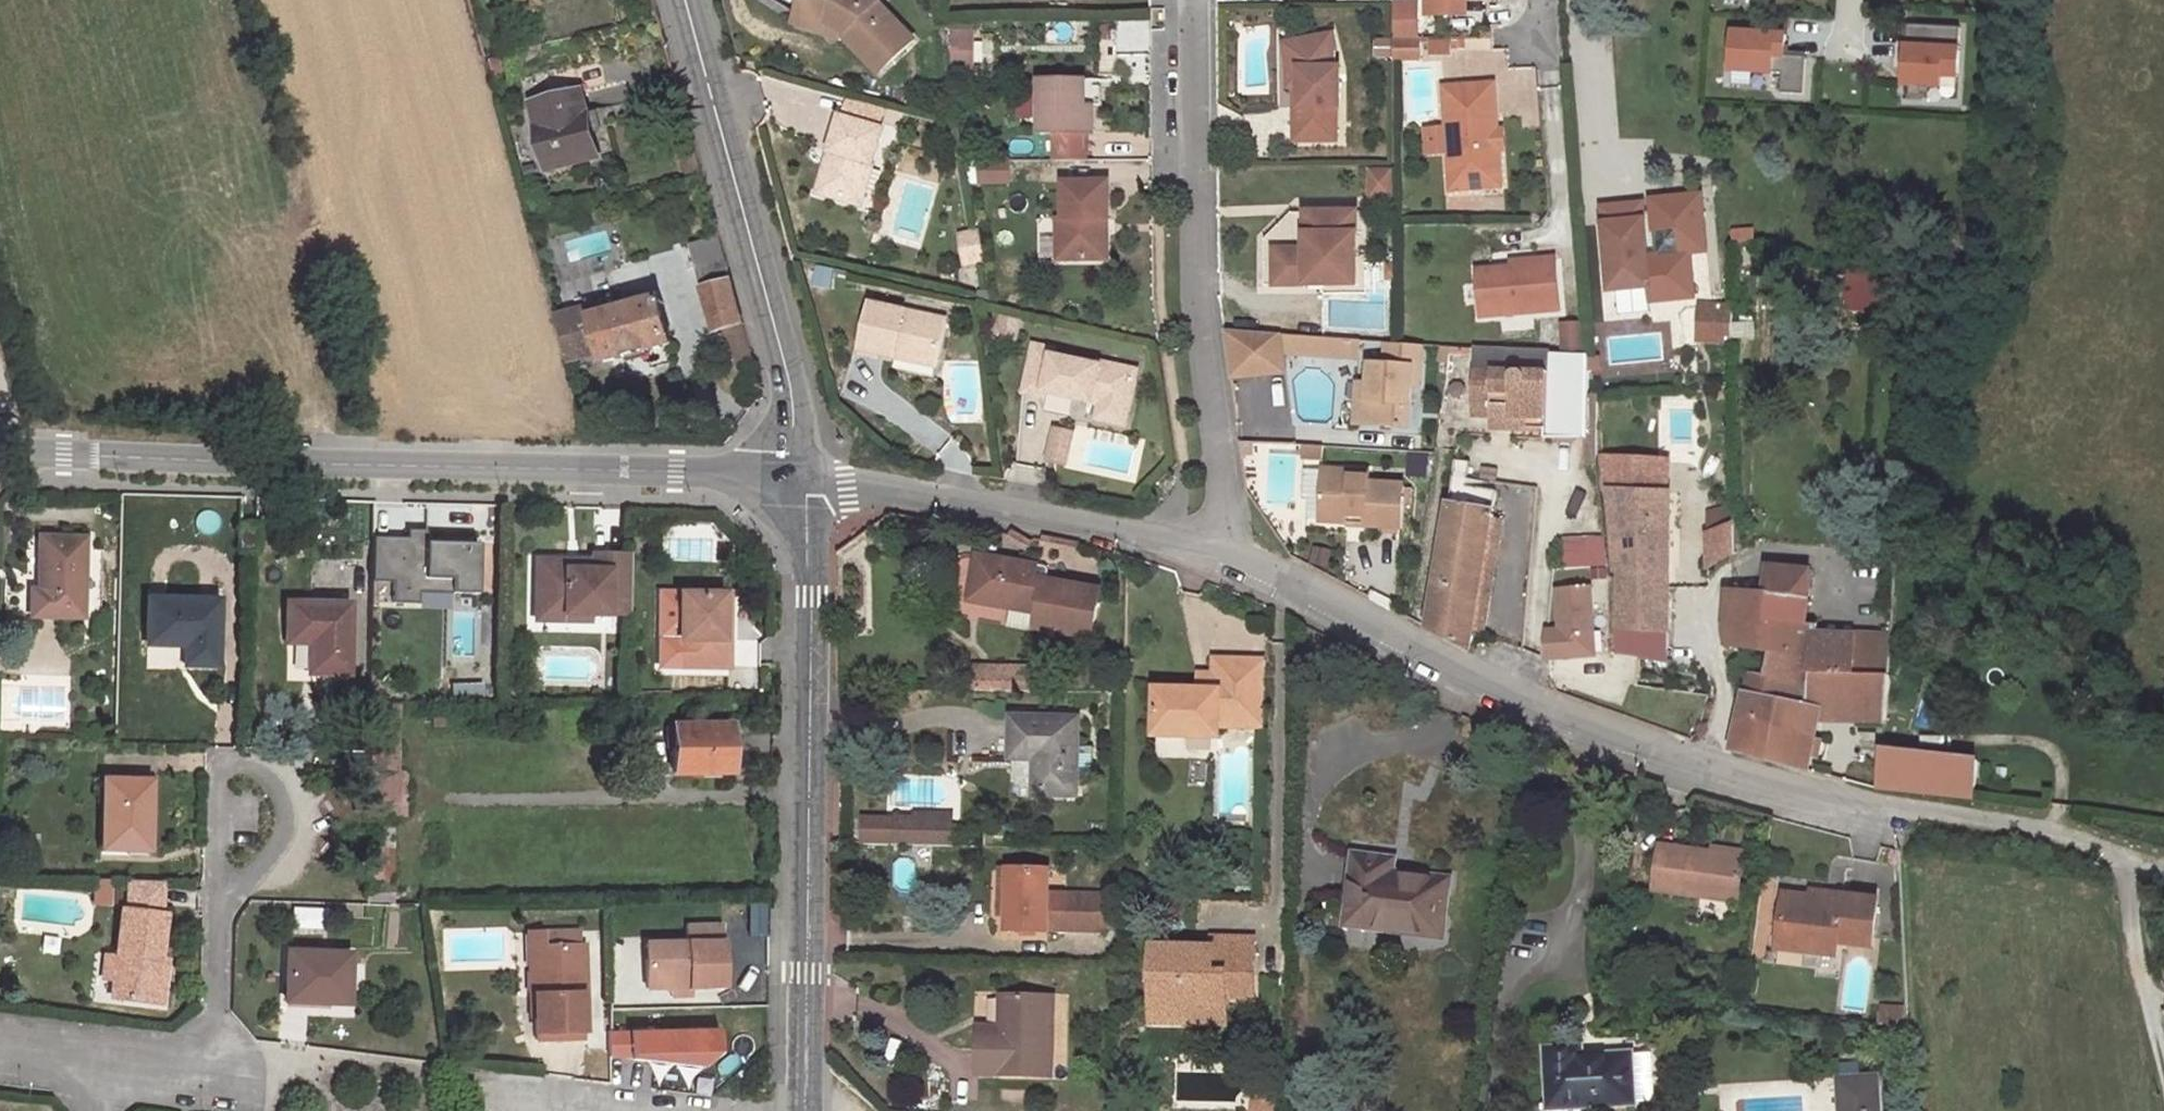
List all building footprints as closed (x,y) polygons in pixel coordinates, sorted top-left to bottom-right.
[(881,70),(915,38),(880,0),(802,0),(798,12),(828,21),(847,29),(844,32),(881,70)] [(1428,19),(1466,19),(1466,0),(1475,0),(1428,0),(1428,19)] [(1399,10),(1399,40),(1418,40),(1417,10),(1399,10)] [(828,21),(798,12),(796,20),(830,31),(842,36),(844,32),(847,29),(828,21)] [(974,69),(972,22),(949,23),(951,70),(974,69)] [(1908,28),(1907,47),(1959,50),(1960,31),(1908,28)] [(1733,34),(1731,72),(1777,74),(1778,57),(1785,58),(1786,37),(1733,34)] [(1296,109),(1295,143),(1337,143),(1337,111),(1341,111),(1341,70),(1336,70),(1336,54),(1333,37),(1300,44),(1305,71),(1289,70),(1289,90),(1296,90),(1300,90),(1300,109),(1296,109)] [(1427,56),(1450,54),(1449,38),(1426,40),(1427,56)] [(1421,43),(1395,43),(1395,63),(1421,63),(1421,43)] [(1300,44),(1285,47),(1289,70),(1305,71),(1300,44)] [(1907,47),(1904,87),(1940,89),(1941,79),(1957,80),(1959,50),(1907,47)] [(1805,59),(1785,58),(1778,57),(1777,74),(1782,75),(1781,94),(1803,95),(1805,59)] [(1089,81),(1041,81),(1041,134),(1055,134),(1055,161),(1089,161),(1089,134),(1089,107),(1089,81)] [(593,87),(544,101),(562,167),(612,153),(593,87)] [(1495,88),(1444,92),(1451,196),(1503,192),(1500,154),(1494,149),(1494,142),(1499,136),(1495,88)] [(1097,107),(1089,107),(1089,134),(1097,134),(1097,107)] [(836,150),(823,190),(859,201),(882,125),(840,111),(829,148),(836,150)] [(1505,153),(1504,136),(1499,136),(1494,142),(1494,149),(1500,154),(1505,153)] [(829,148),(816,188),(823,190),(836,150),(829,148)] [(1008,183),(1009,160),(975,159),(974,182),(1008,183)] [(1372,173),(1371,200),(1392,200),(1392,173),(1372,173)] [(1099,261),(1100,221),(1108,221),(1111,221),(1111,183),(1065,183),(1065,221),(1060,221),(1060,260),(1099,261)] [(1266,238),(1266,284),(1276,284),(1276,249),(1307,250),(1307,213),(1293,213),(1266,238)] [(1276,249),(1276,284),(1357,286),(1358,214),(1307,213),(1307,250),(1276,249)] [(1100,221),(1099,261),(1107,261),(1108,221),(1100,221)] [(1652,259),(1649,222),(1607,226),(1612,276),(1620,275),(1622,293),(1657,290),(1660,290),(1663,285),(1679,296),(1695,271),(1669,254),(1660,255),(1660,258),(1652,259)] [(727,257),(699,265),(717,331),(726,329),(736,361),(754,356),(727,257)] [(1540,270),(1478,273),(1481,318),(1562,313),(1559,263),(1540,264),(1540,270)] [(1612,276),(1614,294),(1622,293),(1620,275),(1612,276)] [(1660,290),(1657,290),(1675,302),(1679,296),(1663,285),(1660,290)] [(1874,309),(1907,312),(1908,289),(1876,287),(1874,309)] [(572,308),(568,295),(554,299),(558,311),(572,308)] [(676,345),(663,301),(596,319),(594,309),(559,318),(572,363),(606,353),(608,362),(676,345)] [(876,349),(894,353),(895,349),(935,357),(943,318),(868,301),(858,345),(860,346),(876,349)] [(1729,343),(1730,302),(1695,301),(1694,343),(1729,343)] [(1566,326),(1569,353),(1590,355),(1588,324),(1566,326)] [(1226,327),(1232,375),(1286,369),(1281,331),(1226,327)] [(1349,337),(1290,332),(1288,352),(1347,357),(1349,337)] [(1362,358),(1364,338),(1349,337),(1347,357),(1362,358)] [(1411,428),(1414,387),(1422,388),(1426,343),(1391,340),(1390,364),(1374,363),(1372,384),(1368,425),(1411,428)] [(1046,391),(1100,402),(1106,412),(1118,414),(1129,408),(1137,370),(1100,362),(1099,366),(1053,355),(1055,349),(1033,345),(1024,390),(1045,395),(1046,391)] [(876,349),(860,346),(859,350),(875,354),(876,349)] [(1499,419),(1551,423),(1550,435),(1550,439),(1584,441),(1585,468),(1594,468),(1596,404),(1591,356),(1477,347),(1475,404),(1499,406),(1499,419)] [(935,357),(895,349),(894,353),(934,362),(935,357)] [(1359,383),(1356,424),(1368,425),(1372,384),(1359,383)] [(1097,416),(1126,422),(1129,408),(1118,414),(1106,412),(1100,402),(1097,416)] [(1499,406),(1475,404),(1475,417),(1499,419),(1499,406)] [(1498,431),(1550,435),(1551,423),(1499,419),(1498,431)] [(1314,434),(1288,432),(1287,443),(1314,445),(1314,434)] [(1287,458),(1313,459),(1314,445),(1287,443),(1287,458)] [(1458,461),(1430,631),(1470,653),(1473,637),(1493,524),(1499,490),(1469,485),(1472,463),(1458,461)] [(1669,462),(1608,461),(1611,491),(1669,494),(1669,462)] [(1369,481),(1348,479),(1348,473),(1322,470),(1319,500),(1327,500),(1325,522),(1345,524),(1346,516),(1364,518),(1363,529),(1399,533),(1403,488),(1369,485),(1369,481)] [(1369,475),(1349,473),(1348,473),(1348,479),(1369,481),(1369,475)] [(1623,596),(1620,626),(1667,633),(1669,494),(1611,491),(1618,572),(1623,573),(1623,596)] [(1325,522),(1327,500),(1319,500),(1317,521),(1325,522)] [(1732,506),(1708,512),(1708,542),(1709,567),(1733,551),(1732,506)] [(1345,528),(1363,529),(1364,518),(1346,516),(1345,524),(1345,528)] [(1486,639),(1506,527),(1493,524),(1473,637),(1486,639)] [(423,577),(424,543),(425,533),(409,533),(408,540),(374,540),(373,583),(393,583),(393,604),(419,605),(419,592),(452,593),(452,578),(423,577)] [(1606,576),(1604,535),(1561,537),(1563,567),(1589,566),(1589,576),(1606,576)] [(80,538),(38,536),(37,590),(28,589),(27,614),(79,616),(80,538)] [(477,544),(424,543),(423,577),(452,578),(452,593),(476,594),(477,544)] [(979,598),(987,554),(977,552),(968,595),(979,598)] [(593,570),(565,569),(565,567),(539,566),(538,607),(564,607),(564,613),(591,614),(607,614),(614,608),(631,608),(632,554),(594,553),(593,561),(593,570)] [(1050,567),(987,554),(979,598),(1014,604),(1011,623),(1035,628),(1036,623),(1091,633),(1100,589),(1047,579),(1050,567)] [(565,569),(593,570),(593,561),(539,560),(539,566),(565,567),(565,569)] [(98,612),(97,566),(82,567),(82,612),(98,612)] [(1802,623),(1805,571),(1768,568),(1766,592),(1764,618),(1802,623)] [(1725,645),(1772,655),(1768,676),(1779,677),(1802,681),(1811,624),(1802,623),(1764,618),(1766,592),(1726,589),(1724,621),(1725,645)] [(683,592),(682,667),(731,667),(731,637),(724,637),(725,592),(683,592)] [(216,597),(144,595),(143,643),(181,644),(181,664),(214,665),(216,597)] [(347,601),(284,600),(284,642),(306,642),(306,672),(346,673),(347,601)] [(564,607),(538,607),(538,619),(591,620),(591,614),(564,613),(564,607)] [(1620,626),(1620,655),(1666,662),(1667,633),(1620,626)] [(1890,635),(1815,632),(1812,675),(1814,675),(1888,674),(1890,635)] [(1250,728),(1251,662),(1217,662),(1217,678),(1217,694),(1201,693),(1162,693),(1161,737),(1222,739),(1223,728),(1250,729),(1250,728)] [(1267,729),(1268,663),(1251,662),(1250,728),(1250,729),(1267,729)] [(978,690),(1015,691),(1015,667),(978,667),(978,690)] [(1015,667),(1015,691),(1029,691),(1029,667),(1015,667)] [(1886,721),(1888,674),(1814,675),(1812,683),(1802,681),(1779,677),(1768,676),(1749,674),(1745,693),(1822,708),(1820,721),(1886,721)] [(1201,693),(1217,694),(1217,678),(1201,678),(1201,693)] [(1745,693),(1731,750),(1809,770),(1820,721),(1822,708),(1745,693)] [(399,707),(373,707),(372,772),(398,772),(399,707)] [(444,709),(433,709),(433,725),(444,725),(444,709)] [(1080,719),(1015,717),(1013,759),(1037,759),(1038,793),(1079,794),(1080,719)] [(730,726),(674,727),(675,773),(731,772),(730,726)] [(1883,750),(1879,787),(1893,790),(1975,798),(1979,760),(1883,750)] [(372,772),(371,815),(394,816),(398,816),(398,772),(372,772)] [(147,786),(106,784),(104,855),(153,858),(154,823),(146,823),(147,786)] [(394,816),(371,815),(370,883),(392,883),(394,816)] [(864,819),(864,844),(962,846),(961,824),(953,824),(953,820),(864,819)] [(1656,892),(1740,904),(1746,859),(1662,848),(1656,892)] [(1053,873),(1006,870),(1004,895),(1013,896),(1012,916),(1011,932),(1051,934),(1051,932),(1101,935),(1103,899),(1052,897),(1053,873)] [(1404,878),(1369,871),(1359,936),(1451,951),(1458,898),(1403,887),(1404,878)] [(113,909),(113,885),(99,885),(99,908),(113,909)] [(132,909),(165,911),(166,887),(132,886),(132,909)] [(1847,896),(1817,892),(1817,897),(1816,902),(1845,906),(1847,896)] [(1811,939),(1841,943),(1876,947),(1882,901),(1847,896),(1845,906),(1816,902),(1817,897),(1788,894),(1782,948),(1809,952),(1811,939)] [(1004,895),(1002,916),(1012,916),(1013,896),(1004,895)] [(132,915),(165,919),(165,911),(132,909),(132,915)] [(132,915),(125,915),(120,959),(117,985),(115,1002),(157,1006),(162,961),(167,919),(165,919),(132,915)] [(687,938),(722,937),(721,921),(687,922),(687,938)] [(671,985),(689,984),(724,983),(722,937),(687,938),(646,940),(648,986),(671,985)] [(536,991),(538,1038),(586,1036),(582,939),(540,942),(542,991),(536,991)] [(1257,941),(1217,939),(1217,959),(1199,958),(1199,948),(1158,947),(1156,1009),(1195,1011),(1194,1024),(1229,1024),(1231,1001),(1233,975),(1255,976),(1257,941)] [(1841,943),(1811,939),(1809,952),(1839,957),(1841,943)] [(542,991),(540,942),(534,942),(536,991),(542,991)] [(346,952),(283,950),(282,993),(306,994),(306,1000),(345,1001),(346,952)] [(120,959),(109,958),(106,984),(117,985),(120,959)] [(162,961),(157,1006),(165,1007),(170,962),(162,961)] [(1231,1001),(1254,1002),(1255,976),(1233,975),(1231,1001)] [(689,984),(671,985),(671,994),(690,993),(689,984)] [(1056,1000),(1006,999),(1004,1039),(983,1038),(981,1076),(1054,1079),(1056,1000)] [(1156,1009),(1156,1022),(1194,1024),(1195,1011),(1156,1009)] [(713,1026),(604,1028),(604,1063),(713,1061),(713,1026)] [(1553,1082),(1565,1110),(1629,1110),(1651,1102),(1636,1060),(1587,1079),(1583,1069),(1553,1082)] [(1862,1074),(1863,1110),(1902,1110),(1900,1073),(1862,1074)] [(1247,1110),(1274,1110),(1272,1093),(1245,1095),(1247,1110)]
